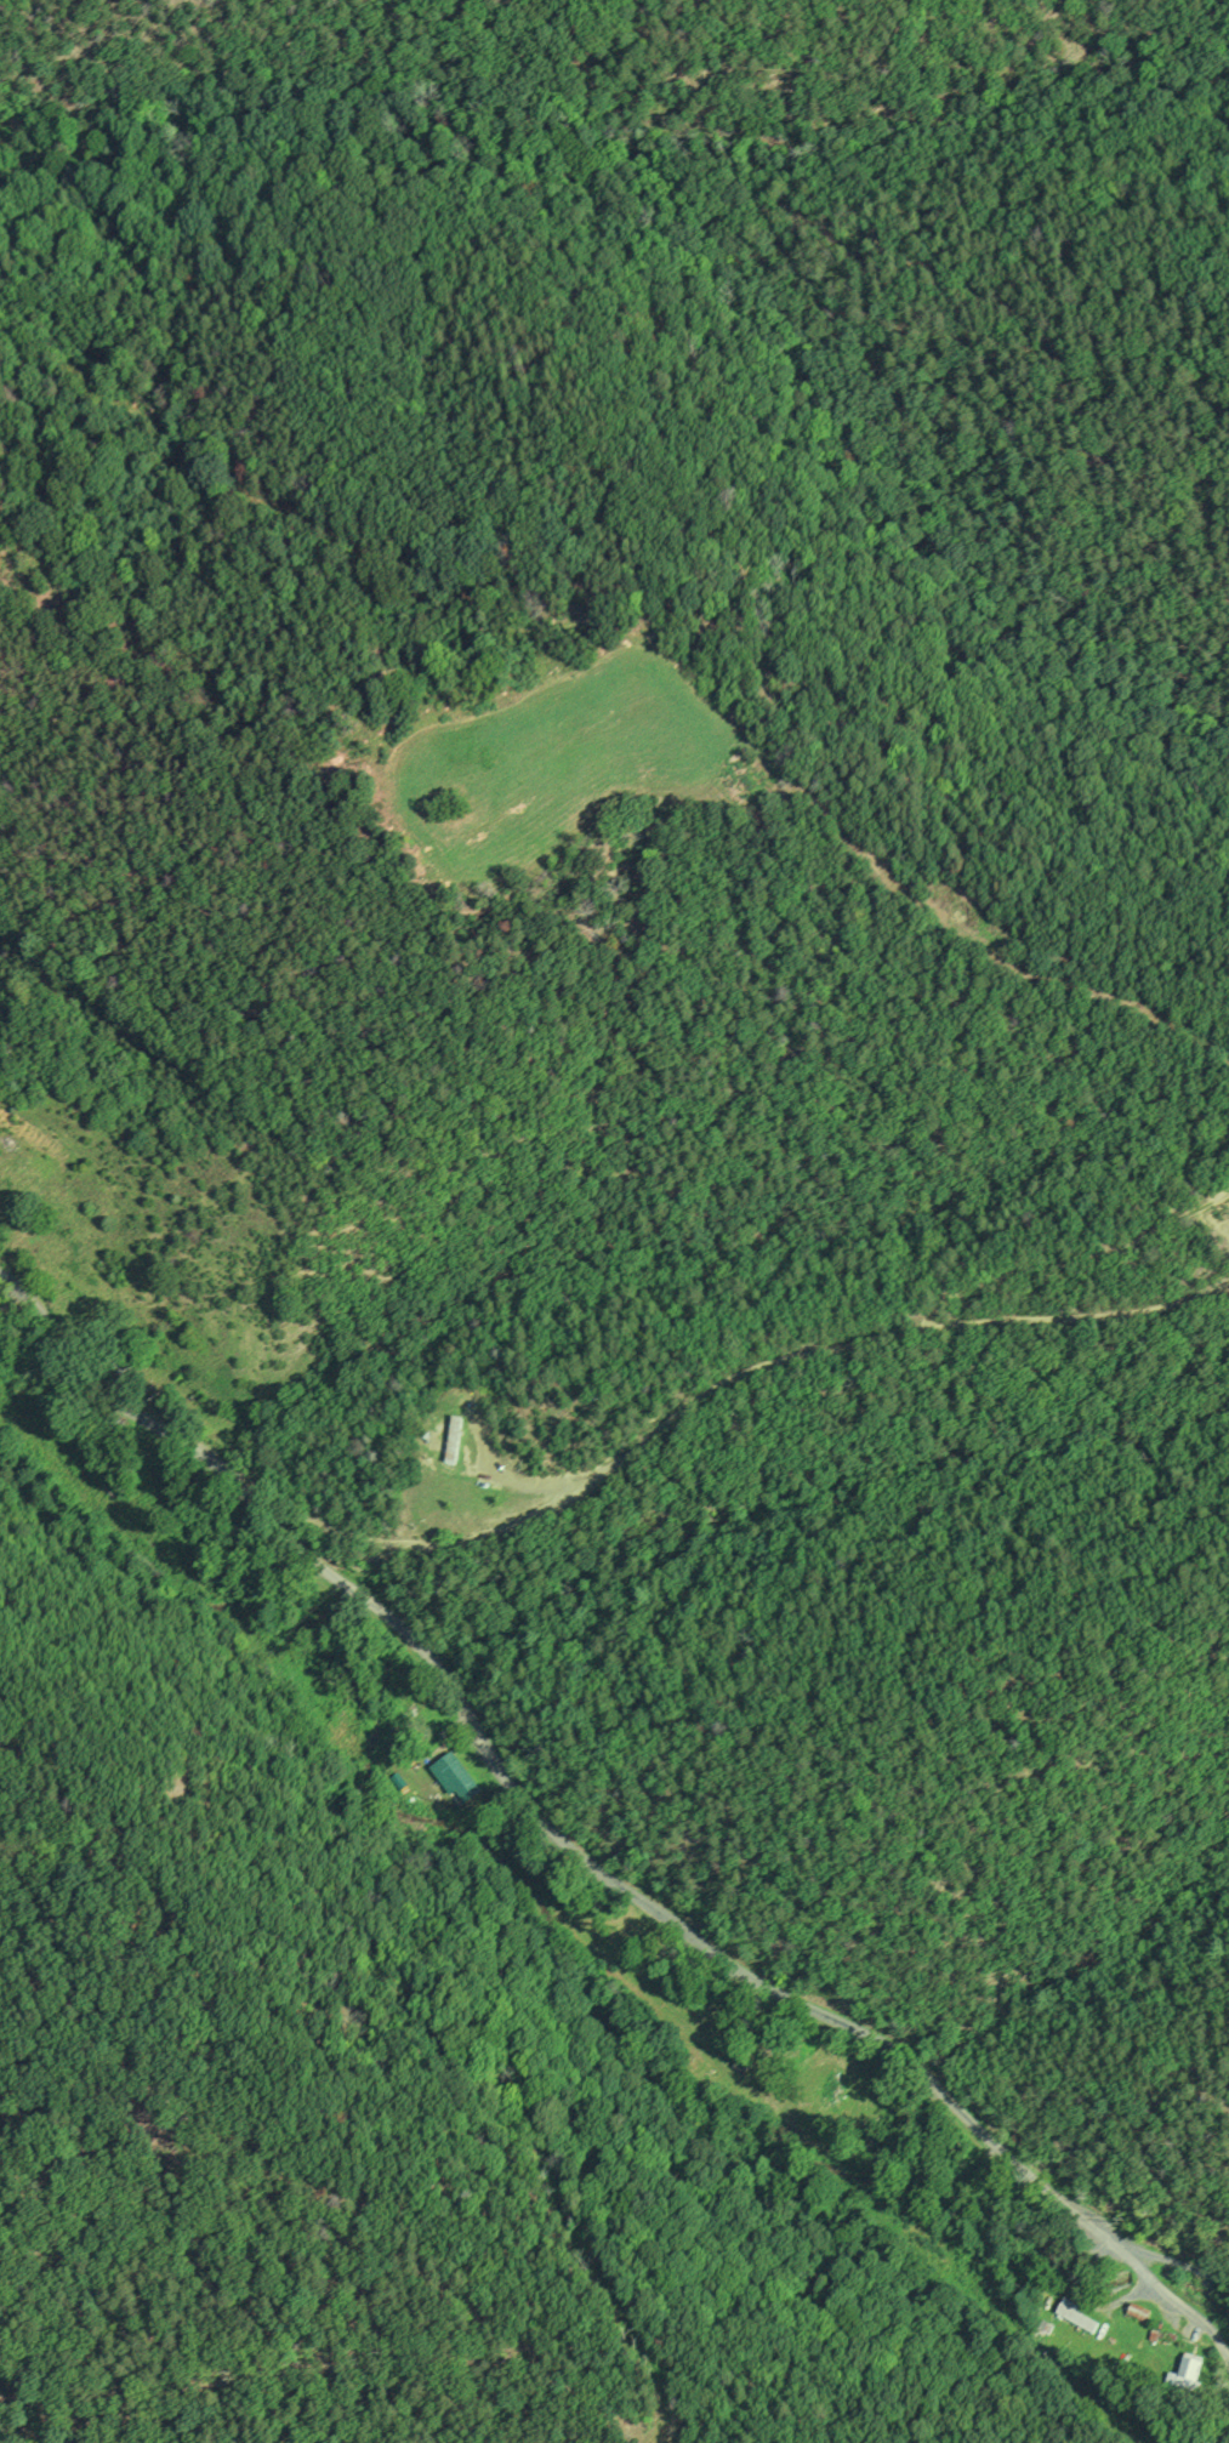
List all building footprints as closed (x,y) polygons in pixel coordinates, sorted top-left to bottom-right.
[(463,1805),(481,1790),(453,1756),(435,1771),(463,1805)] [(1078,2322),(1082,2306),(1061,2301),(1057,2317),(1078,2322)] [(1167,2373),(1165,2385),(1197,2389),(1201,2357),(1182,2354),(1180,2375),(1167,2373)]
